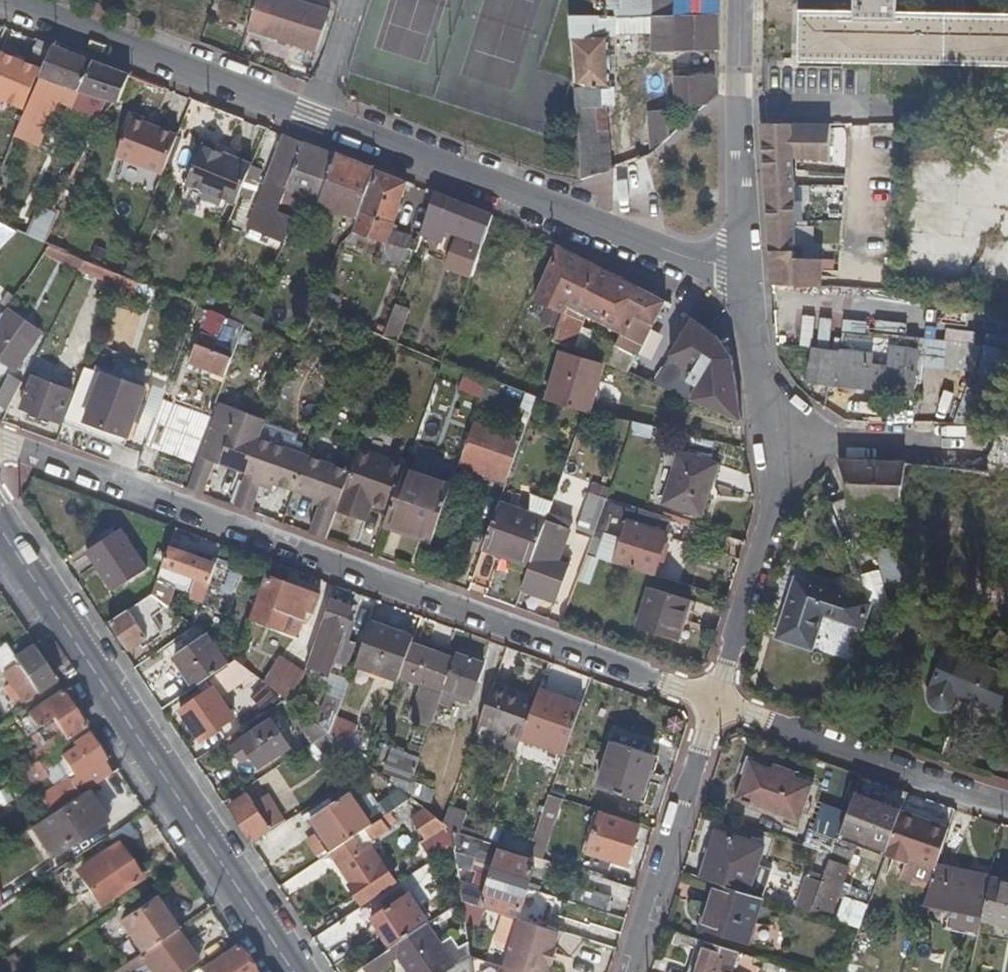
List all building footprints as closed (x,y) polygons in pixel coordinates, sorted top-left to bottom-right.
[(258,0),(257,0),(247,31),(316,52),(330,12),(292,0),(268,0),(267,3),(258,0)] [(606,8),(616,8),(619,8),(619,0),(606,0),(606,8)] [(619,0),(619,8),(616,8),(616,17),(676,15),(675,0),(639,0),(619,0)] [(676,15),(718,14),(719,0),(675,0),(676,15)] [(898,13),(898,0),(855,0),(855,12),(801,11),(800,61),(1007,66),(1007,15),(898,13)] [(606,17),(569,17),(581,180),(611,169),(609,107),(604,107),(604,87),(607,86),(606,35),(616,35),(615,33),(651,33),(651,53),(717,51),(718,14),(676,15),(616,17),(616,8),(606,8),(606,17)] [(3,53),(0,60),(0,100),(9,104),(17,85),(35,92),(54,47),(38,42),(28,64),(3,53)] [(55,46),(54,47),(35,92),(16,136),(42,147),(61,104),(75,110),(82,94),(118,105),(131,76),(55,46)] [(718,74),(674,77),(675,105),(706,105),(718,96),(718,74)] [(607,86),(604,87),(604,107),(609,107),(614,107),(613,86),(607,86)] [(667,108),(647,111),(650,155),(671,137),(667,108)] [(179,137),(133,118),(117,157),(165,175),(179,137)] [(831,124),(761,124),(766,181),(795,182),(794,158),(829,161),(831,124)] [(968,124),(967,159),(1007,160),(1007,125),(968,124)] [(266,186),(265,185),(249,228),(282,241),(285,243),(297,219),(279,212),(305,144),(285,136),(266,186)] [(254,166),(203,145),(187,186),(238,206),(249,179),(254,166)] [(408,184),(375,171),(353,232),(347,239),(359,246),(359,247),(379,258),(376,263),(402,272),(414,238),(393,232),(408,184)] [(265,185),(249,179),(238,206),(232,221),(249,228),(265,185)] [(795,182),(766,181),(773,284),(821,286),(822,259),(805,259),(805,249),(796,249),(796,221),(802,220),(801,203),(796,203),(795,182)] [(437,195),(429,215),(422,235),(421,237),(442,245),(447,234),(457,238),(444,269),(472,279),(483,247),(494,216),(437,195)] [(25,235),(42,242),(53,212),(36,206),(25,235)] [(429,215),(413,209),(407,231),(422,235),(429,215)] [(813,220),(812,242),(835,243),(836,221),(813,220)] [(19,232),(0,224),(0,251),(19,232)] [(51,246),(45,255),(80,271),(85,260),(51,246)] [(666,302),(559,246),(534,300),(566,315),(569,308),(588,317),(592,319),(591,321),(626,338),(636,318),(654,326),(666,302)] [(120,275),(85,260),(80,271),(116,286),(120,275)] [(114,306),(104,338),(133,347),(142,315),(114,306)] [(250,313),(237,306),(231,319),(245,325),(250,313)] [(409,311),(395,306),(383,338),(397,343),(409,311)] [(569,308),(566,315),(554,343),(571,350),(588,317),(569,308)] [(0,320),(0,357),(18,370),(42,335),(7,309),(1,318),(0,320)] [(266,320),(252,313),(247,322),(262,329),(266,320)] [(685,314),(672,333),(683,347),(708,345),(711,340),(714,338),(717,341),(719,339),(685,314)] [(219,339),(202,334),(189,363),(226,378),(245,325),(231,319),(228,318),(219,339)] [(654,326),(636,318),(626,338),(621,348),(636,355),(640,357),(654,326)] [(838,350),(813,348),(808,381),(915,393),(917,382),(921,337),(875,331),(874,335),(847,332),(843,351),(838,350)] [(847,332),(840,332),(838,350),(843,351),(847,332)] [(983,344),(921,337),(917,382),(922,383),(924,367),(972,373),(983,344)] [(983,344),(972,373),(955,420),(982,421),(987,410),(1007,358),(1007,349),(983,344)] [(605,364),(561,352),(546,401),(585,413),(591,414),(605,364)] [(147,390),(86,368),(64,425),(125,446),(147,390)] [(462,371),(458,392),(480,396),(484,376),(462,371)] [(10,375),(0,394),(0,405),(8,412),(23,383),(10,375)] [(73,392),(34,377),(22,408),(39,415),(47,417),(62,423),(73,392)] [(492,380),(490,380),(484,398),(497,403),(503,384),(492,380)] [(222,404),(221,404),(191,491),(204,496),(215,463),(247,474),(260,438),(266,420),(222,404)] [(47,417),(39,415),(35,423),(43,426),(47,417)] [(628,434),(649,438),(651,426),(630,422),(628,434)] [(522,441),(474,424),(460,466),(478,472),(480,469),(508,479),(522,441)] [(308,455),(260,438),(247,474),(236,507),(253,513),(264,481),(295,492),(308,455)] [(360,449),(352,472),(338,511),(368,521),(373,505),(379,507),(391,511),(405,470),(406,466),(360,449)] [(718,465),(680,452),(663,504),(702,517),(718,465)] [(352,472),(308,455),(295,492),(322,502),(310,533),(328,540),(338,511),(352,472)] [(903,509),(900,530),(920,532),(917,557),(950,559),(950,558),(1007,564),(1007,472),(981,469),(903,461),(841,460),(844,469),(855,505),(903,509)] [(480,469),(478,472),(507,483),(508,479),(480,469)] [(453,484),(405,470),(391,511),(385,528),(432,545),(453,484)] [(612,487),(596,482),(592,494),(607,499),(612,487)] [(592,494),(590,493),(576,533),(593,538),(607,499),(592,494)] [(553,502),(532,495),(527,511),(547,518),(553,502)] [(672,519),(607,499),(593,538),(588,554),(654,576),(672,519)] [(527,511),(501,501),(483,550),(530,567),(535,555),(547,518),(527,511)] [(379,507),(373,505),(368,521),(372,523),(379,507)] [(123,532),(88,552),(113,591),(148,569),(123,532)] [(217,564),(170,546),(163,566),(198,579),(192,594),(204,598),(217,564)] [(535,555),(530,567),(522,589),(557,603),(570,566),(535,555)] [(321,596),(269,576),(253,619),(297,635),(304,618),(306,619),(308,610),(315,612),(321,596)] [(870,602),(796,577),(777,636),(812,648),(823,612),(862,626),(870,602)] [(178,588),(157,581),(152,596),(169,609),(178,588)] [(683,598),(649,588),(637,629),(671,639),(683,598)] [(152,596),(130,609),(150,640),(151,641),(163,635),(152,617),(164,611),(152,596)] [(692,601),(683,598),(671,639),(680,641),(692,601)] [(354,608),(332,599),(308,666),(330,674),(354,608)] [(130,609),(109,622),(129,652),(150,640),(130,609)] [(416,637),(372,622),(356,667),(399,682),(401,678),(413,645),(416,637)] [(208,634),(174,658),(194,688),(200,683),(229,665),(208,634)] [(6,643),(0,647),(0,667),(14,657),(6,643)] [(456,659),(413,645),(401,678),(423,685),(411,722),(432,728),(440,704),(445,690),(456,659)] [(0,667),(0,671),(22,703),(37,694),(38,695),(55,684),(30,646),(14,657),(0,667)] [(946,648),(929,689),(928,696),(929,700),(932,704),(935,707),(939,709),(945,709),(949,708),(954,702),(958,696),(995,712),(1007,681),(1007,674),(946,648)] [(458,652),(456,659),(445,690),(458,694),(472,699),(484,663),(458,652)] [(306,672),(280,656),(264,683),(286,700),(294,706),(306,672)] [(236,660),(229,665),(200,683),(207,693),(209,696),(247,669),(236,660)] [(338,698),(342,681),(327,678),(323,695),(338,698)] [(536,700),(494,684),(479,725),(522,741),(522,740),(536,700)] [(541,689),(539,694),(581,709),(583,704),(541,689)] [(458,694),(445,690),(440,704),(453,709),(458,694)] [(61,692),(28,714),(47,742),(29,754),(34,762),(40,758),(85,729),(61,692)] [(207,693),(182,710),(203,741),(234,718),(226,706),(219,711),(209,696),(207,693)] [(539,694),(536,700),(522,740),(565,755),(581,709),(539,694)] [(341,709),(324,703),(316,723),(330,734),(332,735),(338,718),(341,709)] [(357,726),(338,718),(332,735),(346,746),(349,748),(357,726)] [(272,720),(241,740),(260,768),(291,749),(272,720)] [(316,723),(305,730),(314,744),(330,734),(316,723)] [(66,767),(71,775),(39,796),(50,813),(85,791),(112,774),(105,763),(106,763),(86,732),(70,743),(73,746),(80,757),(66,767)] [(330,734),(314,744),(308,748),(317,759),(324,754),(328,759),(346,746),(332,735),(330,734)] [(656,756),(614,741),(599,787),(641,801),(656,756)] [(73,746),(59,755),(66,767),(80,757),(73,746)] [(421,759),(394,750),(386,773),(412,782),(413,781),(421,759)] [(34,762),(22,770),(31,783),(49,772),(40,758),(34,762)] [(793,776),(751,760),(737,796),(799,818),(810,786),(792,780),(793,776)] [(413,781),(412,782),(408,795),(433,804),(438,790),(413,781)] [(11,804),(5,788),(0,790),(0,808),(11,804)] [(365,813),(352,793),(312,820),(333,851),(355,836),(366,830),(382,819),(413,799),(408,795),(401,790),(365,813)] [(50,813),(30,827),(51,858),(105,822),(85,791),(50,813)] [(246,795),(231,806),(256,842),(286,823),(267,795),(254,805),(246,795)] [(469,813),(451,806),(444,824),(449,827),(456,832),(462,834),(464,826),(469,813)] [(425,808),(412,818),(426,841),(444,831),(449,827),(444,824),(425,808)] [(948,826),(900,810),(884,855),(905,862),(907,857),(935,867),(937,862),(948,826)] [(641,826),(601,814),(589,852),(615,860),(616,857),(630,861),(641,826)] [(844,817),(837,837),(832,852),(811,911),(830,917),(838,894),(863,904),(867,891),(843,881),(864,824),(844,817)] [(391,830),(382,819),(366,830),(374,841),(391,830)] [(128,822),(107,836),(114,846),(117,844),(121,851),(140,837),(128,822)] [(488,833),(464,826),(462,834),(485,841),(488,833)] [(488,833),(485,841),(500,846),(530,855),(535,840),(491,826),(488,833)] [(765,842),(716,827),(700,875),(714,879),(761,895),(771,868),(758,864),(765,842)] [(837,837),(809,827),(804,843),(832,852),(837,837)] [(426,841),(422,844),(427,852),(433,861),(456,847),(444,831),(426,841)] [(457,845),(460,869),(531,890),(538,867),(529,864),(531,858),(499,848),(500,846),(485,841),(462,834),(456,832),(457,845)] [(333,851),(330,852),(350,882),(348,884),(363,906),(398,883),(371,842),(364,848),(355,836),(333,851)] [(114,846),(76,871),(100,906),(141,879),(121,851),(117,844),(114,846)] [(427,852),(417,858),(422,868),(433,861),(427,852)] [(935,867),(929,886),(924,902),(947,907),(982,915),(991,875),(991,874),(937,862),(935,867)] [(531,890),(460,869),(464,901),(511,916),(513,909),(523,912),(531,890)] [(991,875),(982,915),(981,919),(1007,924),(1007,879),(991,875)] [(761,895),(714,879),(700,924),(749,940),(763,895),(761,895)] [(611,897),(583,887),(578,904),(607,913),(611,897)] [(411,893),(372,919),(392,949),(393,948),(429,925),(432,922),(411,893)] [(155,899),(120,923),(141,953),(175,930),(176,929),(155,899)] [(982,915),(947,907),(943,923),(978,931),(981,919),(982,915)] [(521,919),(506,967),(521,971),(547,971),(550,963),(552,964),(558,948),(555,947),(560,931),(521,919)] [(393,948),(400,959),(409,971),(447,971),(458,965),(442,943),(429,925),(393,948)] [(141,953),(112,971),(144,971),(147,970),(149,971),(177,971),(197,959),(175,930),(141,953)] [(453,936),(442,943),(458,965),(472,956),(470,941),(461,946),(453,936)] [(706,939),(695,971),(731,971),(738,949),(706,939)] [(197,970),(198,971),(252,971),(234,946),(197,970)] [(392,949),(363,967),(367,971),(381,971),(400,959),(393,948),(392,949)] [(0,961),(0,971),(21,971),(26,969),(14,953),(0,961)] [(458,965),(447,971),(474,971),(472,956),(458,965)]
